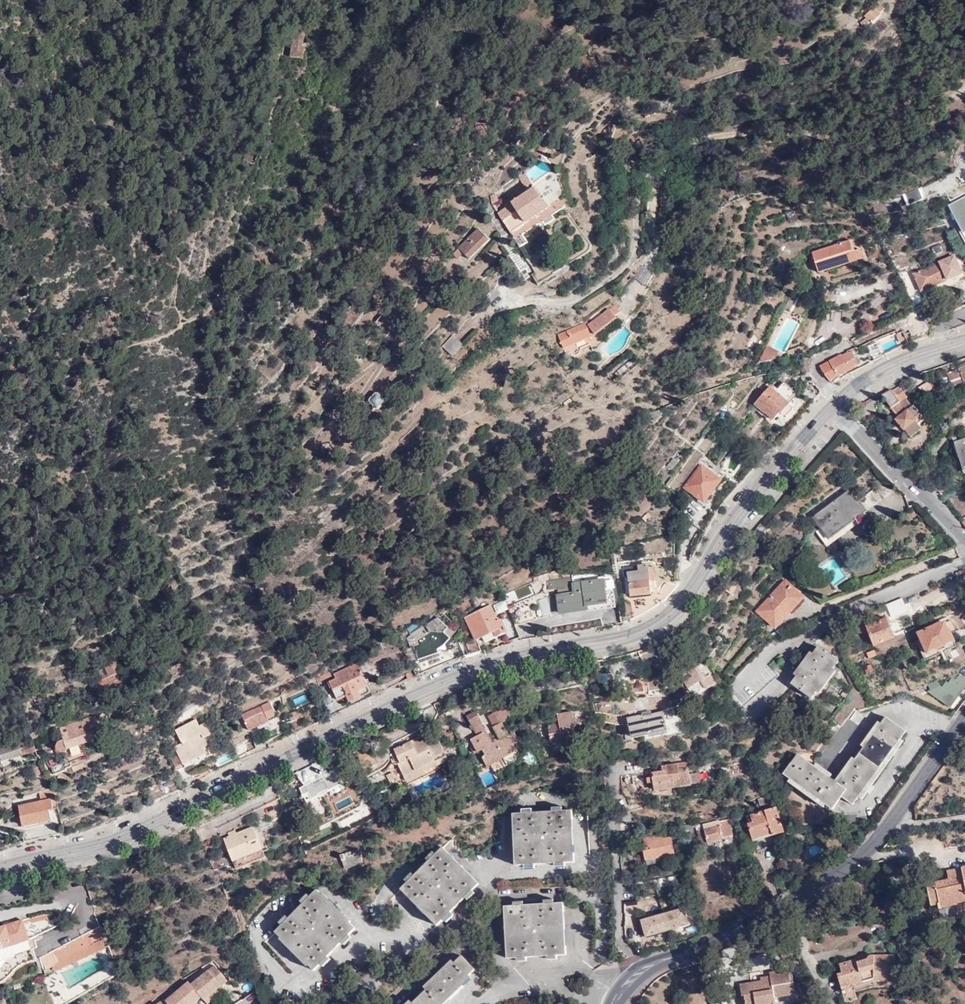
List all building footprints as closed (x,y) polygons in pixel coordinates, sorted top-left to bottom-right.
[(891,6),(872,19),(878,28),(897,15),(891,6)] [(304,32),(294,30),(290,57),(304,59),(306,46),(303,45),(304,32)] [(646,115),(656,111),(653,101),(641,106),(646,115)] [(940,190),(935,179),(922,186),(927,196),(940,190)] [(523,188),(518,191),(520,195),(497,210),(510,231),(545,207),(533,186),(525,191),(523,188)] [(910,203),(922,197),(918,188),(905,194),(910,203)] [(494,191),(487,195),(492,202),(498,197),(494,191)] [(949,205),(964,236),(964,196),(949,205)] [(476,228),(452,253),(455,257),(461,252),(467,257),(487,239),(476,228)] [(851,239),(813,252),(820,272),(865,258),(862,246),(854,248),(851,239)] [(489,268),(494,256),(486,252),(480,264),(489,268)] [(954,255),(913,274),(921,291),(962,274),(954,255)] [(488,301),(489,302),(499,293),(493,286),(483,295),(488,301)] [(593,333),(615,317),(614,315),(621,309),(616,303),(588,324),(587,322),(557,334),(561,344),(563,347),(594,334),(593,333)] [(928,330),(922,318),(907,326),(913,337),(928,330)] [(899,325),(891,329),(895,337),(902,335),(900,330),(902,329),(899,325)] [(451,334),(441,345),(451,354),(461,344),(451,334)] [(869,347),(876,360),(885,355),(877,342),(869,347)] [(772,352),(760,344),(751,361),(767,359),(772,352)] [(842,353),(821,366),(824,375),(827,374),(829,378),(838,373),(841,374),(859,364),(855,356),(860,352),(858,349),(851,353),(849,351),(843,355),(842,353)] [(947,373),(950,380),(962,376),(964,380),(964,365),(947,373)] [(915,386),(922,382),(918,374),(911,378),(915,386)] [(791,384),(803,383),(802,375),(790,376),(791,384)] [(790,406),(787,403),(794,395),(792,393),(794,390),(784,380),(775,390),(770,385),(753,403),(757,406),(756,407),(762,413),(763,413),(771,420),(780,410),(783,413),(785,414),(790,408),(790,406)] [(928,382),(910,392),(913,397),(921,392),(922,394),(932,388),(930,387),(934,385),(932,382),(929,384),(928,382)] [(900,386),(882,395),(891,408),(890,409),(899,418),(896,420),(904,430),(905,429),(912,437),(923,428),(919,424),(925,419),(919,412),(923,409),(920,406),(917,410),(914,406),(913,407),(906,399),(908,397),(900,386)] [(377,392),(369,399),(376,406),(384,398),(377,392)] [(659,410),(649,414),(656,420),(663,414),(659,410)] [(716,441),(707,434),(697,445),(706,453),(716,441)] [(964,470),(964,438),(953,442),(962,470),(964,470)] [(678,463),(674,459),(667,467),(672,471),(678,463)] [(723,480),(702,464),(684,486),(704,503),(723,480)] [(874,489),(859,500),(866,510),(881,500),(874,489)] [(866,510),(859,500),(857,502),(848,490),(813,516),(828,537),(866,510)] [(770,529),(762,522),(760,525),(752,537),(759,542),(770,529)] [(627,576),(629,598),(651,596),(650,589),(649,574),(648,565),(623,567),(624,576),(627,576)] [(564,587),(573,586),(572,583),(571,576),(562,578),(564,587)] [(552,614),(587,609),(586,603),(606,600),(607,606),(616,604),(613,589),(604,591),(602,578),(572,583),(573,586),(574,591),(556,594),(554,579),(547,581),(552,614)] [(727,584),(723,589),(729,592),(735,583),(729,579),(727,584)] [(785,582),(758,611),(775,626),(802,596),(785,582)] [(514,590),(518,599),(531,595),(528,586),(514,590)] [(907,611),(901,599),(886,605),(892,617),(907,611)] [(588,611),(616,606),(616,604),(607,606),(606,600),(586,603),(587,609),(588,611)] [(503,601),(493,607),(498,616),(508,609),(503,601)] [(512,611),(517,625),(537,619),(532,605),(512,611)] [(478,642),(479,641),(484,639),(496,633),(499,638),(506,634),(508,633),(500,620),(497,622),(489,606),(465,619),(478,642)] [(438,619),(447,627),(451,622),(442,614),(438,619)] [(438,619),(437,618),(430,626),(432,627),(436,631),(426,634),(418,637),(420,642),(414,645),(417,654),(418,654),(419,658),(438,651),(436,647),(443,645),(449,638),(442,632),(447,627),(438,619)] [(884,619),(864,627),(871,646),(892,638),(884,619)] [(944,621),(918,633),(921,638),(916,640),(925,659),(956,645),(954,641),(955,640),(950,629),(948,630),(944,621)] [(506,634),(512,643),(522,640),(516,627),(508,633),(506,634)] [(496,633),(484,639),(488,643),(499,638),(496,633)] [(469,647),(472,655),(484,651),(479,641),(478,642),(469,647)] [(793,675),(797,677),(792,684),(812,697),(838,661),(818,647),(813,653),(810,651),(793,675)] [(347,696),(367,687),(360,672),(362,670),(358,661),(334,673),(335,677),(327,681),(332,692),(335,691),(338,701),(347,696)] [(409,675),(416,672),(410,661),(403,664),(409,675)] [(93,683),(98,695),(123,684),(118,672),(116,673),(114,668),(116,667),(115,663),(105,667),(109,676),(93,683)] [(611,663),(597,666),(599,684),(613,682),(611,663)] [(688,689),(700,680),(706,689),(716,683),(710,673),(705,677),(697,666),(687,672),(689,675),(682,680),(688,689)] [(961,670),(956,677),(952,675),(948,680),(946,679),(942,685),(940,683),(927,689),(950,706),(964,686),(964,667),(961,670)] [(329,669),(316,676),(318,681),(331,673),(329,669)] [(412,680),(418,677),(416,672),(409,675),(412,680)] [(765,688),(742,708),(752,719),(791,685),(781,674),(765,688)] [(541,678),(527,682),(529,690),(544,687),(541,678)] [(370,693),(367,687),(347,696),(350,704),(370,693)] [(700,697),(689,703),(692,709),(703,703),(700,697)] [(270,703),(242,715),(249,731),(269,723),(267,718),(276,714),(270,703)] [(494,726),(503,722),(512,717),(509,712),(506,706),(488,715),(494,726)] [(790,777),(787,780),(823,806),(825,802),(832,807),(841,795),(853,803),(906,731),(886,716),(881,723),(878,721),(835,780),(823,772),(864,715),(856,709),(850,717),(848,716),(813,764),(797,753),(783,772),(790,777)] [(474,728),(483,723),(477,710),(467,715),(474,728)] [(570,710),(557,713),(558,723),(547,725),(551,742),(576,737),(570,710)] [(642,714),(627,718),(631,736),(667,728),(663,711),(642,716),(642,714)] [(68,750),(70,749),(99,738),(98,735),(106,732),(99,715),(60,729),(64,741),(68,750)] [(176,729),(183,743),(175,746),(184,763),(206,753),(205,749),(211,746),(207,737),(212,734),(206,722),(200,725),(197,720),(176,729)] [(487,765),(520,748),(512,733),(510,734),(503,722),(494,726),(493,727),(500,739),(491,745),(484,732),(478,736),(471,739),(472,740),(469,742),(475,753),(483,749),(486,754),(482,756),(487,765)] [(478,736),(484,732),(491,745),(494,743),(483,723),(474,728),(478,736)] [(414,746),(411,741),(395,749),(401,762),(399,764),(405,776),(423,767),(425,771),(448,760),(436,734),(420,743),(414,746)] [(70,751),(70,749),(68,750),(64,741),(59,742),(58,743),(56,746),(57,751),(59,754),(62,755),(67,755),(70,751)] [(36,749),(35,743),(18,748),(20,754),(36,749)] [(238,764),(249,758),(243,746),(233,752),(238,764)] [(358,755),(367,769),(377,762),(368,748),(357,754),(358,755)] [(356,755),(365,770),(367,769),(358,755),(357,754),(356,755)] [(48,761),(54,774),(62,770),(57,758),(48,761)] [(295,772),(306,801),(340,789),(329,759),(295,772)] [(654,789),(700,782),(699,772),(689,774),(689,767),(691,767),(690,761),(676,763),(677,764),(665,765),(666,770),(651,772),(652,776),(653,782),(654,789)] [(40,762),(32,765),(35,776),(45,773),(40,762)] [(423,767),(405,776),(408,781),(426,772),(425,771),(423,767)] [(188,768),(178,773),(183,785),(194,780),(188,768)] [(393,772),(386,775),(390,781),(396,778),(393,772)] [(641,784),(649,783),(648,777),(648,773),(636,774),(636,778),(640,778),(641,784)] [(55,808),(51,789),(39,792),(41,801),(18,806),(23,828),(51,821),(48,810),(55,808)] [(766,796),(758,799),(760,807),(768,804),(766,796)] [(776,807),(746,817),(753,839),(772,833),(773,835),(784,832),(776,807)] [(545,813),(514,815),(518,869),(577,866),(574,811),(545,813)] [(690,824),(680,826),(682,833),(692,830),(692,829),(696,828),(701,844),(731,836),(727,820),(718,822),(702,826),(701,824),(691,827),(690,824)] [(49,837),(57,835),(54,824),(46,826),(49,837)] [(233,837),(227,839),(240,869),(270,856),(257,826),(241,833),(239,828),(231,831),(233,837)] [(661,834),(643,838),(646,849),(643,850),(645,860),(658,857),(659,860),(675,857),(671,837),(662,839),(661,834)] [(784,841),(771,844),(775,860),(789,856),(784,841)] [(362,848),(345,854),(350,868),(367,862),(362,848)] [(425,872),(404,892),(439,929),(482,888),(447,851),(425,872)] [(706,860),(705,855),(704,852),(697,854),(698,859),(693,860),(694,863),(706,860)] [(962,867),(964,875),(948,878),(927,883),(931,905),(938,903),(939,909),(964,902),(964,866),(962,867)] [(964,875),(962,867),(947,870),(948,878),(964,875)] [(761,886),(753,890),(760,901),(767,897),(761,886)] [(281,931),(320,970),(361,928),(321,889),(299,913),(281,931)] [(533,909),(504,911),(508,964),(566,959),(562,907),(533,909)] [(684,908),(673,911),(674,914),(671,915),(670,912),(663,914),(668,930),(689,924),(684,908)] [(28,934),(57,926),(53,913),(24,920),(28,934)] [(663,914),(651,918),(652,921),(649,922),(648,919),(641,921),(646,937),(668,930),(663,914)] [(0,928),(0,983),(1,983),(10,977),(17,967),(37,960),(33,950),(38,948),(35,939),(30,941),(23,921),(0,928)] [(107,938),(103,927),(42,960),(47,970),(95,947),(95,944),(107,938)] [(785,938),(777,941),(783,957),(792,953),(785,938)] [(874,979),(875,983),(895,982),(894,953),(872,954),(867,956),(868,959),(858,962),(857,959),(840,963),(843,972),(837,974),(844,993),(855,990),(853,986),(874,979)] [(449,998),(452,1001),(463,990),(461,987),(475,974),(461,960),(443,978),(416,1003),(442,1003),(449,998)] [(226,980),(213,965),(190,984),(201,997),(203,1000),(216,989),(213,985),(217,982),(220,986),(226,980)] [(770,972),(771,978),(741,983),(742,996),(744,996),(746,1003),(744,1003),(777,1003),(775,997),(797,994),(794,974),(791,974),(790,969),(770,972)] [(855,990),(875,983),(874,979),(853,986),(855,990)] [(190,984),(188,982),(165,1000),(168,1003),(189,1003),(187,1002),(191,999),(194,1002),(201,997),(190,984)] [(216,989),(203,1000),(206,1003),(219,993),(216,989)] [(857,996),(855,990),(844,993),(846,1000),(857,996)]
